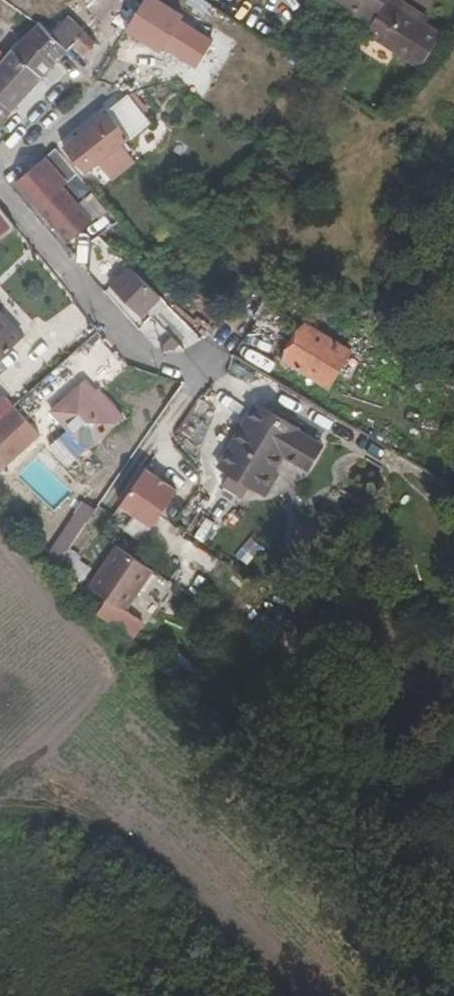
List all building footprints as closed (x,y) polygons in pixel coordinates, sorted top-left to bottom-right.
[(154,0),(144,0),(123,33),(147,48),(150,43),(162,50),(195,71),(212,43),(179,22),(182,18),(154,0)] [(343,18),(365,32),(386,0),(334,0),(349,10),(343,18)] [(418,69),(443,34),(421,20),(408,13),(411,7),(400,0),(386,0),(365,32),(364,33),(418,69)] [(421,20),(425,15),(411,7),(408,13),(421,20)] [(54,64),(67,51),(50,36),(36,24),(25,36),(54,64)] [(85,31),(72,46),(81,55),(84,55),(97,42),(85,31)] [(54,64),(25,36),(10,50),(42,78),(54,64)] [(147,48),(159,55),(162,50),(150,43),(147,48)] [(10,50),(5,56),(0,61),(0,100),(12,112),(42,78),(10,50)] [(72,64),(85,78),(90,74),(96,66),(84,55),(81,55),(72,64)] [(125,96),(105,113),(129,141),(148,125),(125,96)] [(0,100),(0,125),(12,112),(0,100)] [(134,164),(120,147),(129,141),(105,113),(62,148),(86,175),(97,167),(110,183),(134,164)] [(76,175),(53,148),(42,158),(66,183),(76,175)] [(42,158),(33,167),(13,182),(36,208),(40,205),(47,212),(43,216),(66,242),(90,221),(61,187),(66,183),(42,158)] [(83,201),(93,191),(79,176),(69,186),(83,201)] [(36,208),(43,216),(47,212),(40,205),(36,208)] [(13,227),(0,211),(0,236),(13,227)] [(110,285),(141,318),(160,299),(128,268),(110,285)] [(23,338),(0,313),(0,358),(23,338)] [(329,389),(351,352),(303,324),(281,361),(329,389)] [(96,391),(87,381),(81,386),(90,396),(96,391)] [(96,391),(90,396),(81,386),(52,412),(68,431),(50,447),(66,465),(122,415),(98,388),(96,391)] [(284,456),(303,467),(317,441),(256,404),(218,465),(256,489),(269,467),(275,470),(284,456)] [(2,469),(39,435),(14,406),(0,417),(0,468),(2,469)] [(309,470),(323,446),(317,441),(303,467),(309,470)] [(275,470),(269,467),(256,489),(255,491),(266,498),(281,474),(275,470)] [(150,529),(176,494),(146,471),(119,505),(150,529)] [(62,563),(89,523),(75,514),(48,554),(62,563)] [(86,588),(121,612),(148,571),(134,563),(112,548),(86,588)] [(138,629),(117,612),(109,624),(129,641),(134,635),(138,629)] [(260,620),(252,643),(271,650),(280,627),(260,620)] [(164,672),(182,683),(194,665),(176,653),(164,672)]
